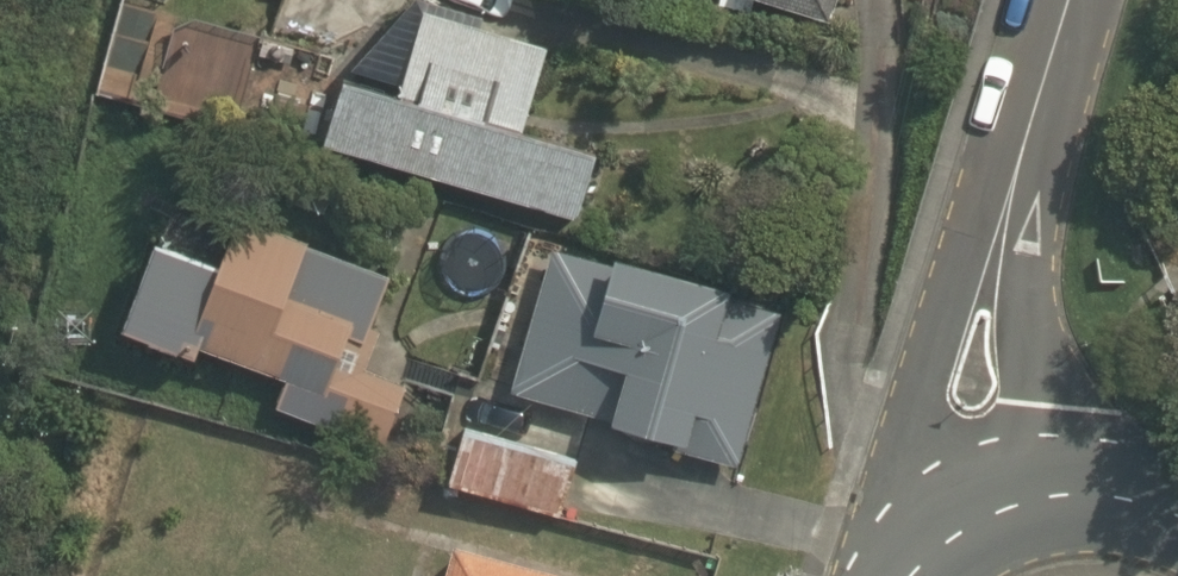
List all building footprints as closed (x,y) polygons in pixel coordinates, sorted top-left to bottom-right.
[(258,32),(320,48),(333,0),(266,0),(258,32)] [(833,23),(839,0),(747,0),(833,23)] [(325,147),(574,217),(591,156),(520,136),(546,47),(421,12),(397,97),(342,82),(324,147),(325,147)] [(274,409),(378,450),(403,387),(364,371),(379,333),(369,329),(390,277),(239,217),(218,270),(156,246),(123,330),(194,359),(198,348),(284,382),(274,409)] [(786,309),(555,245),(514,392),(616,420),(614,427),(744,463),(786,309)] [(447,491),(557,521),(574,461),(463,431),(447,491)] [(452,546),(443,575),(556,575),(452,546)]
